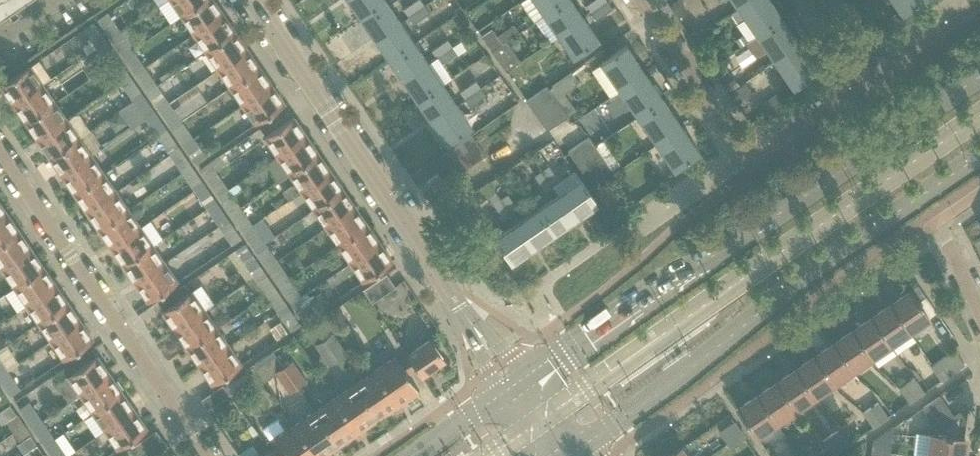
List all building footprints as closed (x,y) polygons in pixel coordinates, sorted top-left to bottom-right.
[(24,0),(0,0),(0,17),(24,0)] [(182,16),(206,0),(171,0),(182,16)] [(195,34),(223,15),(213,0),(206,0),(182,16),(195,34)] [(362,18),(386,1),(385,0),(350,0),(362,18)] [(403,9),(407,15),(422,5),(423,5),(420,0),(416,0),(403,9)] [(543,13),(562,0),(534,0),(543,13)] [(557,34),(582,17),(570,0),(562,0),(543,13),(557,34)] [(591,11),(607,0),(594,0),(586,5),(591,11)] [(607,0),(591,11),(597,20),(613,9),(607,0)] [(670,5),(678,17),(686,12),(678,0),(677,0),(670,5)] [(757,34),(781,18),(769,0),(749,0),(738,7),(757,34)] [(903,14),(923,0),(893,0),(903,14)] [(362,18),(375,37),(399,21),(386,1),(362,18)] [(422,5),(407,15),(413,24),(428,14),(429,13),(423,5),(422,5)] [(106,14),(98,19),(109,34),(117,29),(106,14)] [(195,34),(207,52),(235,32),(223,15),(195,34)] [(582,17),(557,34),(573,57),(598,40),(582,17)] [(757,34),(776,62),(800,45),(781,18),(757,34)] [(375,37),(389,58),(413,41),(399,21),(375,37)] [(93,23),(84,28),(98,48),(106,42),(93,23)] [(481,36),(492,52),(502,44),(491,29),(483,35),(481,36)] [(207,52),(219,70),(248,51),(235,32),(207,52)] [(118,34),(111,39),(124,56),(130,52),(130,51),(118,34)] [(742,35),(735,40),(740,47),(747,42),(742,35)] [(447,40),(431,50),(436,56),(451,46),(447,40)] [(389,58),(403,78),(427,62),(413,41),(389,58)] [(492,52),(491,52),(498,62),(509,54),(502,44),(492,52)] [(800,45),(776,62),(794,88),(818,72),(800,45)] [(451,46),(436,56),(442,65),(457,55),(451,46)] [(600,63),(619,92),(645,74),(625,46),(609,57),(600,63)] [(109,47),(101,52),(101,53),(110,66),(118,60),(109,47)] [(219,70),(232,89),(260,69),(248,51),(219,70)] [(130,52),(124,56),(133,70),(140,65),(130,52)] [(118,60),(110,66),(119,79),(127,73),(118,60)] [(403,78),(417,99),(441,82),(427,62),(403,78)] [(2,85),(15,105),(43,86),(30,66),(2,85)] [(232,89),(244,106),(272,87),(260,69),(232,89)] [(553,87),(550,90),(550,91),(556,98),(578,82),(570,72),(552,85),(553,87)] [(146,74),(139,79),(148,92),(155,87),(146,74)] [(619,92),(638,119),(663,101),(645,74),(619,92)] [(474,82),(459,92),(464,98),(477,89),(478,88),(479,87),(475,81),(474,82)] [(133,82),(125,88),(134,101),(142,96),(133,83),(133,82)] [(417,99),(431,120),(456,103),(441,82),(417,99)] [(15,105),(27,123),(55,104),(43,86),(15,105)] [(155,87),(148,92),(158,107),(165,101),(155,87)] [(272,87),(244,106),(256,123),(284,104),(272,87)] [(477,89),(464,98),(470,106),(485,96),(479,87),(478,88),(477,89)] [(553,97),(546,87),(526,101),(533,110),(553,97)] [(119,111),(132,130),(155,114),(142,96),(134,101),(119,111)] [(560,106),(553,97),(533,110),(540,120),(560,106)] [(638,119),(656,145),(681,127),(663,101),(638,119)] [(456,103),(431,120),(448,144),(472,128),(456,103)] [(27,123),(39,140),(67,121),(55,104),(27,123)] [(567,116),(560,106),(540,120),(547,130),(567,116)] [(171,109),(163,115),(173,129),(181,123),(171,109)] [(265,136),(279,156),(307,137),(293,117),(265,136)] [(158,118),(150,124),(150,125),(158,137),(167,131),(158,119),(158,118)] [(39,140),(51,158),(79,139),(67,121),(39,140)] [(181,123),(173,129),(182,142),(190,136),(181,123)] [(681,127),(656,145),(657,145),(663,153),(675,170),(699,153),(681,127)] [(167,131),(158,137),(167,150),(168,151),(176,145),(167,131)] [(485,155),(471,134),(460,142),(475,162),(485,155)] [(279,156),(291,174),(319,155),(307,137),(279,156)] [(589,137),(578,144),(592,165),(603,157),(596,147),(589,137)] [(51,158),(64,176),(92,157),(79,139),(51,158)] [(605,141),(596,147),(603,157),(612,170),(620,165),(605,141)] [(475,162),(460,142),(450,149),(464,170),(475,162)] [(578,144),(568,151),(582,172),(587,168),(592,165),(578,144)] [(195,145),(188,151),(196,163),(205,157),(196,145),(195,145)] [(464,170),(450,149),(439,157),(454,177),(464,170)] [(182,154),(174,159),(174,160),(183,173),(191,168),(182,154)] [(290,202),(304,193),(332,174),(319,155),(291,174),(298,184),(293,188),(292,186),(283,192),(290,202)] [(220,156),(201,169),(206,177),(216,192),(225,187),(222,183),(215,172),(215,171),(225,165),(220,156)] [(64,176),(76,194),(104,174),(92,157),(64,176)] [(592,165),(587,168),(596,181),(601,178),(612,170),(603,157),(592,165)] [(549,166),(543,170),(553,186),(560,181),(549,166)] [(191,168),(183,173),(192,186),(192,187),(200,181),(200,180),(191,168)] [(543,170),(534,176),(545,191),(553,186),(543,170)] [(444,183),(437,173),(428,180),(433,188),(434,190),(444,183)] [(76,194),(88,212),(116,192),(104,174),(76,194)] [(304,193),(315,209),(343,190),(332,174),(304,193)] [(580,179),(559,194),(576,219),(597,205),(580,179)] [(488,184),(469,197),(470,198),(475,206),(486,199),(488,197),(504,220),(510,216),(500,201),(499,200),(488,184)] [(206,190),(198,195),(199,196),(207,208),(215,202),(207,190),(206,190)] [(315,209),(327,227),(355,208),(343,190),(315,209)] [(220,196),(219,197),(232,215),(233,214),(240,209),(228,191),(220,196)] [(88,212),(101,230),(129,210),(116,192),(88,212)] [(507,194),(499,200),(500,201),(510,216),(518,210),(507,194)] [(559,194),(537,209),(555,234),(576,219),(559,194)] [(215,202),(207,208),(216,221),(224,216),(215,202)] [(327,227),(339,245),(367,226),(355,208),(327,227)] [(233,214),(232,215),(241,229),(249,223),(240,209),(233,214)] [(537,209),(515,223),(533,249),(555,234),(537,209)] [(101,230),(113,247),(141,228),(129,210),(101,230)] [(20,233),(7,214),(0,219),(0,247),(20,233)] [(480,217),(474,221),(488,242),(494,238),(496,237),(482,216),(481,216),(480,217)] [(496,237),(494,238),(495,239),(496,240),(512,263),(533,249),(515,223),(509,228),(496,237)] [(231,226),(223,231),(232,244),(240,239),(231,226)] [(252,228),(244,233),(255,250),(257,249),(264,245),(263,244),(275,236),(268,226),(256,234),(252,228)] [(339,245),(352,263),(380,244),(367,226),(339,245)] [(113,247),(124,264),(152,245),(141,228),(113,247)] [(3,269),(32,250),(20,233),(0,247),(0,264),(3,269)] [(245,244),(236,250),(238,252),(255,277),(263,271),(247,247),(246,246),(245,244)] [(380,244),(352,263),(364,281),(392,262),(380,244)] [(124,264),(137,283),(165,264),(152,245),(124,264)] [(257,249),(255,250),(264,263),(265,263),(273,258),(264,245),(257,249)] [(3,269),(16,287),(44,268),(32,250),(3,269)] [(165,264),(137,283),(149,301),(177,281),(165,264)] [(271,271),(270,272),(280,286),(281,285),(288,280),(279,266),(272,271),(271,271)] [(16,287),(27,304),(56,284),(44,268),(16,287)] [(263,271),(255,277),(266,294),(275,289),(263,271)] [(386,273),(362,289),(371,303),(395,286),(386,273)] [(281,285),(280,286),(289,299),(290,299),(297,294),(288,280),(281,285)] [(27,304),(40,322),(68,303),(56,284),(27,304)] [(275,289),(266,294),(275,308),(284,302),(275,289)] [(163,311),(177,330),(205,311),(192,291),(163,311)] [(910,291),(891,304),(910,331),(928,318),(928,319),(929,319),(910,291)] [(306,294),(292,303),(305,322),(318,313),(318,312),(326,306),(319,295),(310,300),(306,294)] [(40,322),(52,340),(80,321),(68,303),(40,322)] [(891,304),(871,317),(890,344),(910,331),(891,304)] [(177,330),(189,348),(217,328),(205,311),(177,330)] [(290,311),(281,316),(282,317),(292,332),(300,326),(290,312),(290,311)] [(871,317),(852,330),(871,357),(890,344),(871,317)] [(80,321),(52,340),(65,359),(93,340),(80,321)] [(275,326),(273,333),(277,339),(286,333),(280,322),(275,326)] [(189,348),(201,365),(229,346),(217,328),(189,348)] [(852,330),(833,343),(851,370),(871,357),(852,330)] [(330,334),(324,338),(338,359),(343,356),(344,356),(346,354),(332,332),(330,334)] [(338,359),(324,338),(314,344),(329,366),(338,359)] [(430,339),(407,355),(422,376),(445,360),(430,339)] [(833,343),(813,356),(832,383),(851,370),(833,343)] [(229,346),(201,365),(213,384),(242,364),(229,346)] [(273,351),(254,364),(261,374),(273,366),(276,371),(275,372),(289,393),(298,387),(283,366),(273,351)] [(930,367),(941,382),(964,366),(954,351),(930,367)] [(395,356),(375,369),(399,404),(419,391),(408,375),(416,369),(421,376),(422,376),(407,355),(406,355),(408,357),(399,362),(395,356)] [(69,375),(83,395),(111,376),(97,356),(69,375)] [(813,356),(795,369),(813,396),(832,383),(813,356)] [(292,360),(283,366),(298,387),(306,381),(292,360)] [(375,369),(355,383),(379,418),(399,404),(375,369)] [(795,369),(776,382),(795,409),(813,396),(795,369)] [(10,375),(1,382),(10,396),(20,389),(10,375)] [(83,395),(95,412),(123,393),(111,376),(83,395)] [(897,387),(908,403),(923,393),(912,377),(897,387)] [(776,382),(757,395),(775,422),(795,409),(776,382)] [(355,383),(334,397),(359,432),(379,418),(355,383)] [(223,385),(201,400),(208,410),(230,395),(223,385)] [(95,412),(84,420),(96,437),(101,434),(135,410),(123,393),(95,412)] [(757,395),(737,408),(748,425),(756,436),(757,436),(756,435),(765,429),(772,439),(782,432),(775,422),(757,395)] [(334,397),(314,411),(338,446),(359,432),(334,397)] [(923,408),(930,418),(946,407),(940,397),(923,408)] [(29,402),(19,409),(31,427),(41,420),(29,402)] [(878,402),(862,413),(872,428),(888,417),(878,402)] [(946,407),(930,418),(937,428),(953,417),(946,407)] [(147,429),(135,410),(101,434),(105,440),(111,436),(119,448),(147,429)] [(294,424),(316,455),(323,455),(338,446),(314,411),(294,424)] [(16,415),(8,421),(15,431),(23,425),(16,415)] [(720,432),(725,440),(739,430),(734,422),(720,432)] [(270,451),(274,455),(316,455),(294,424),(273,439),(278,445),(270,451)] [(23,425),(15,431),(22,442),(30,436),(23,425)] [(46,427),(36,433),(45,447),(55,440),(54,439),(46,427)] [(156,430),(134,446),(141,455),(163,440),(156,430)] [(739,430),(725,440),(730,447),(745,437),(739,430)] [(838,430),(823,440),(833,455),(848,445),(848,444),(838,430)] [(913,454),(929,455),(962,455),(965,438),(945,435),(931,434),(916,433),(913,454)] [(45,447),(51,455),(56,455),(63,451),(55,440),(45,447)] [(237,455),(238,455),(274,455),(270,451),(268,449),(260,455),(252,444),(247,448),(237,455)] [(680,449),(681,448),(680,448),(668,455),(685,455),(680,449)]
